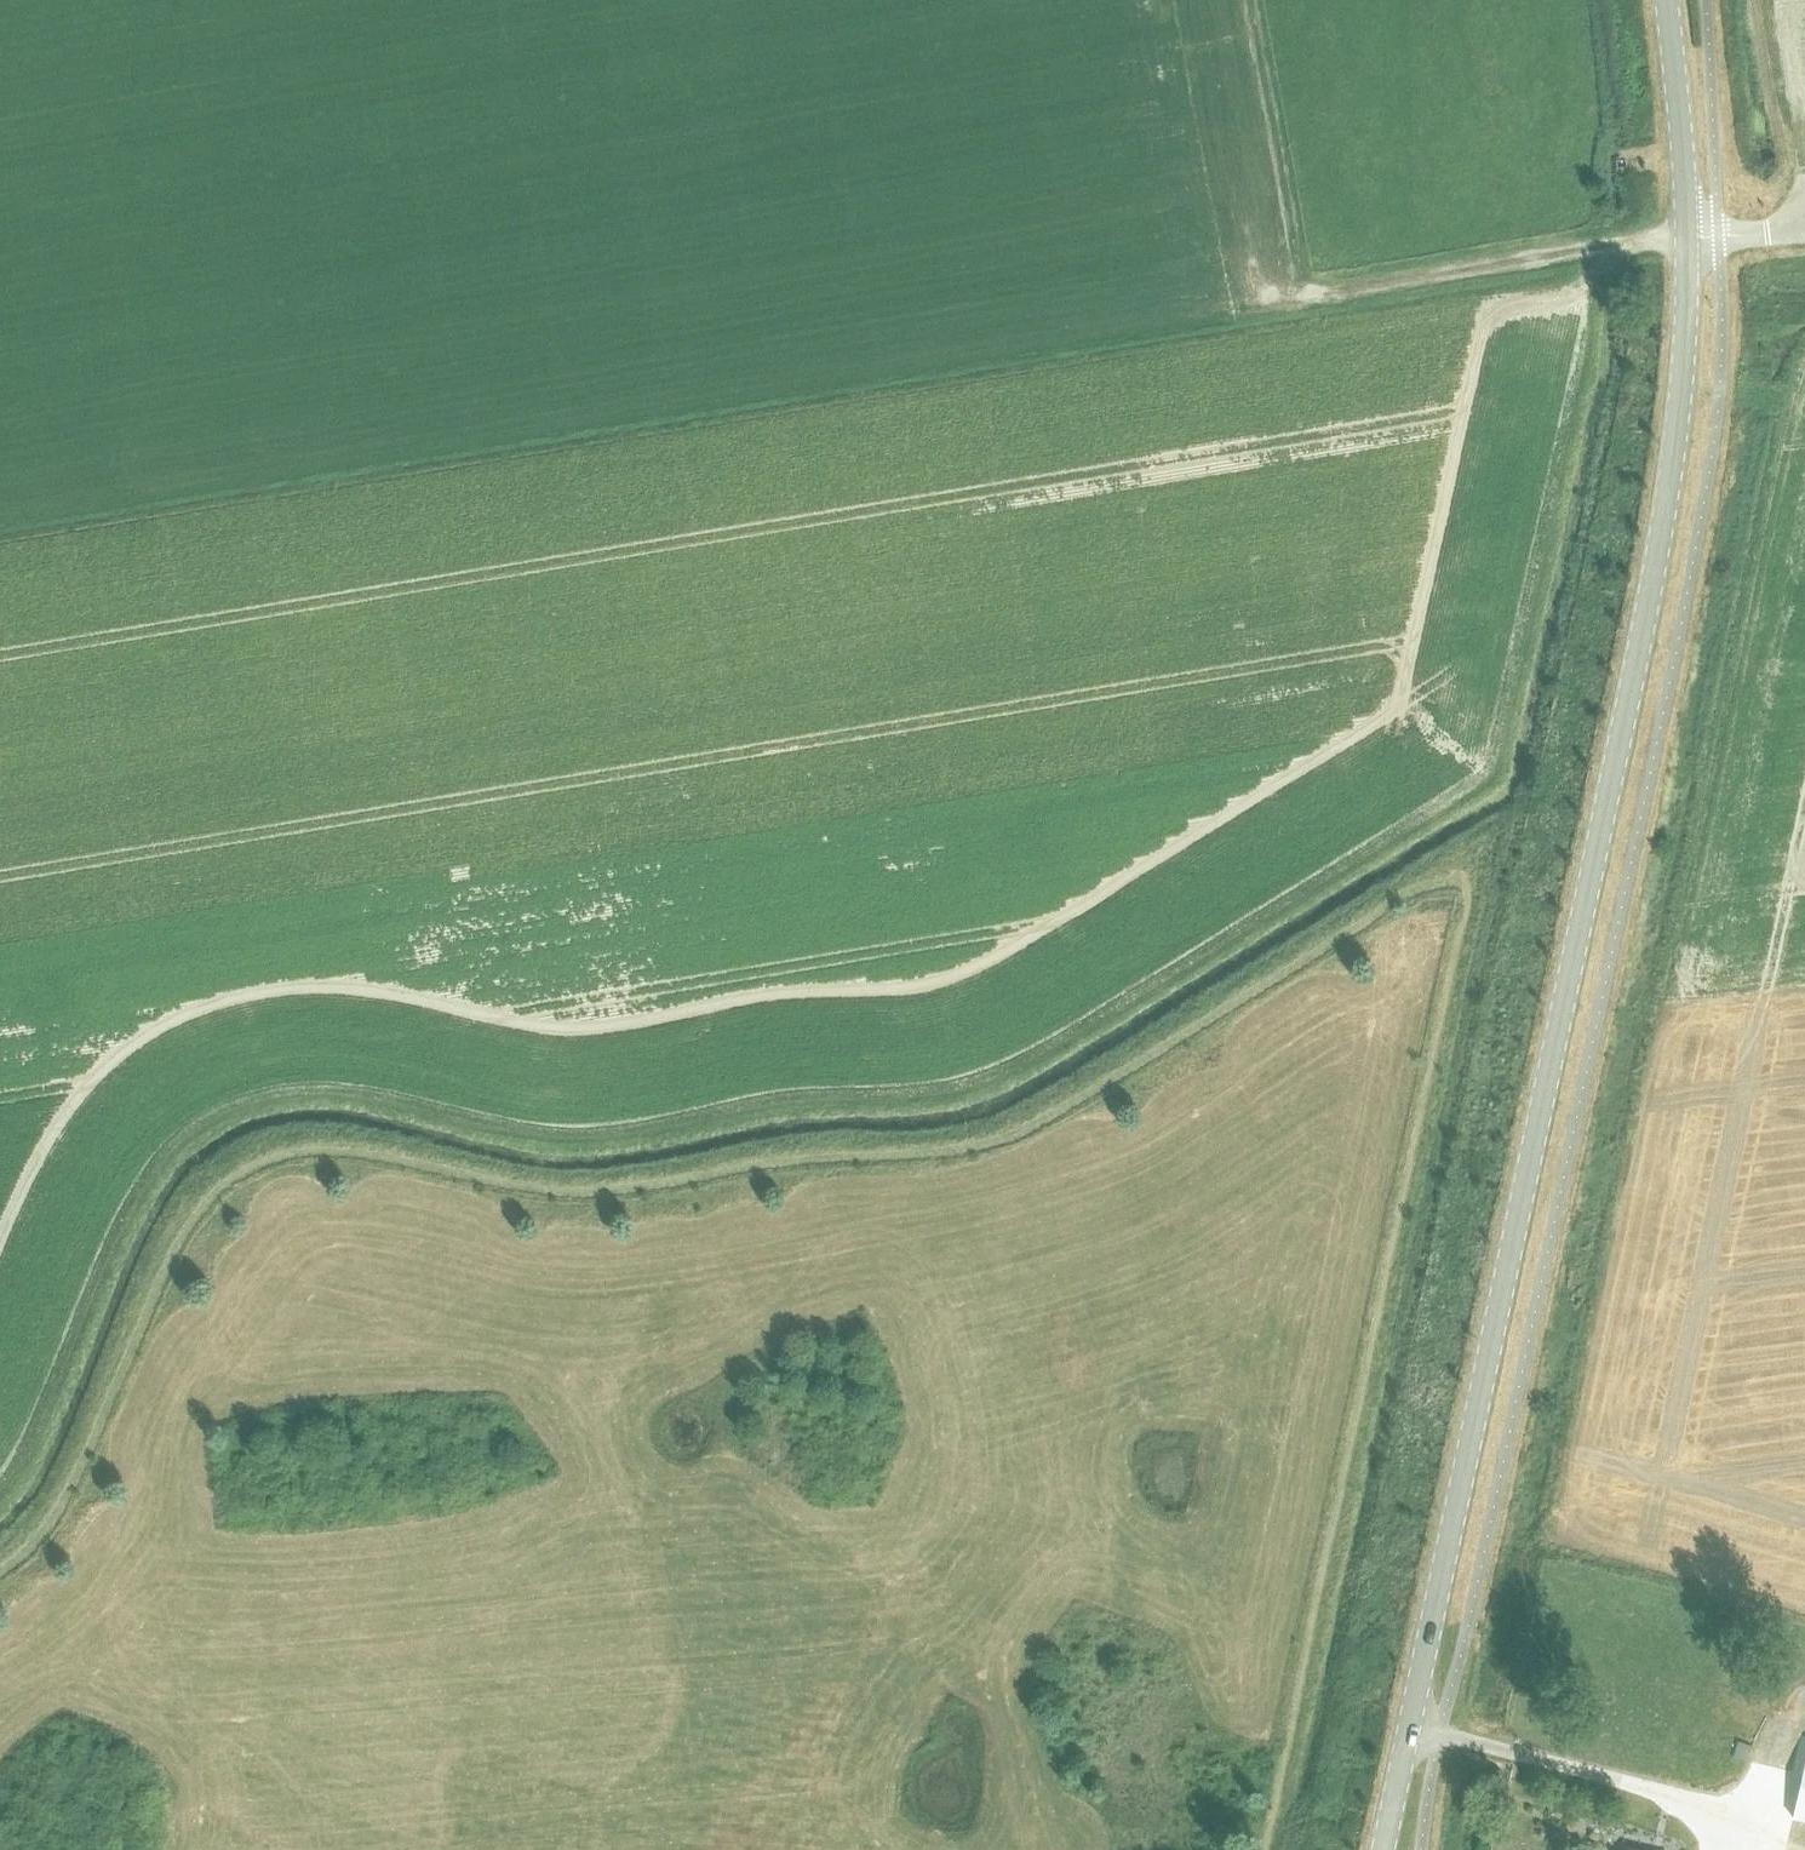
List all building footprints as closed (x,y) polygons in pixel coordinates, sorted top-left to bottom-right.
[(1793,1817),(1804,1820),(1804,1763),(1793,1817)]
